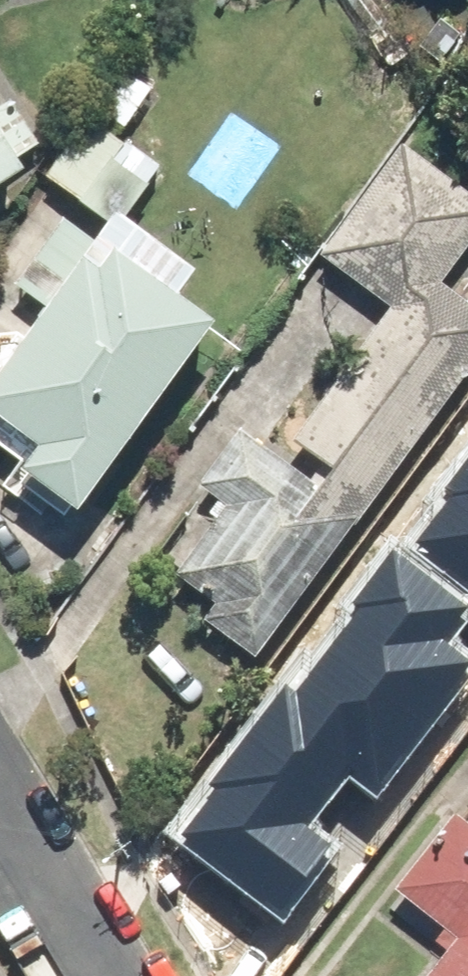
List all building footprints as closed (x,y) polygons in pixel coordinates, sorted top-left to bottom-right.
[(117,62),(89,104),(123,126),(151,83),(117,62)] [(92,118),(53,180),(119,222),(158,160),(92,118)] [(28,167),(0,122),(0,184),(28,167)] [(256,654),(467,377),(467,298),(447,282),(467,254),(467,196),(403,146),(325,247),(395,300),(293,433),(318,452),(302,473),(240,426),(198,480),(226,501),(163,583),(256,654)] [(79,509),(218,328),(108,244),(0,385),(0,449),(79,509)] [(414,549),(467,588),(467,453),(441,490),(451,497),(414,549)] [(185,838),(285,911),(331,847),(306,829),(351,766),(382,788),(467,670),(467,657),(450,644),(467,620),(467,603),(393,549),(349,609),(356,614),(299,693),(286,683),(213,784),(221,790),(185,838)] [(453,816),(395,893),(455,937),(426,975),(467,975),(467,827),(453,816)]
